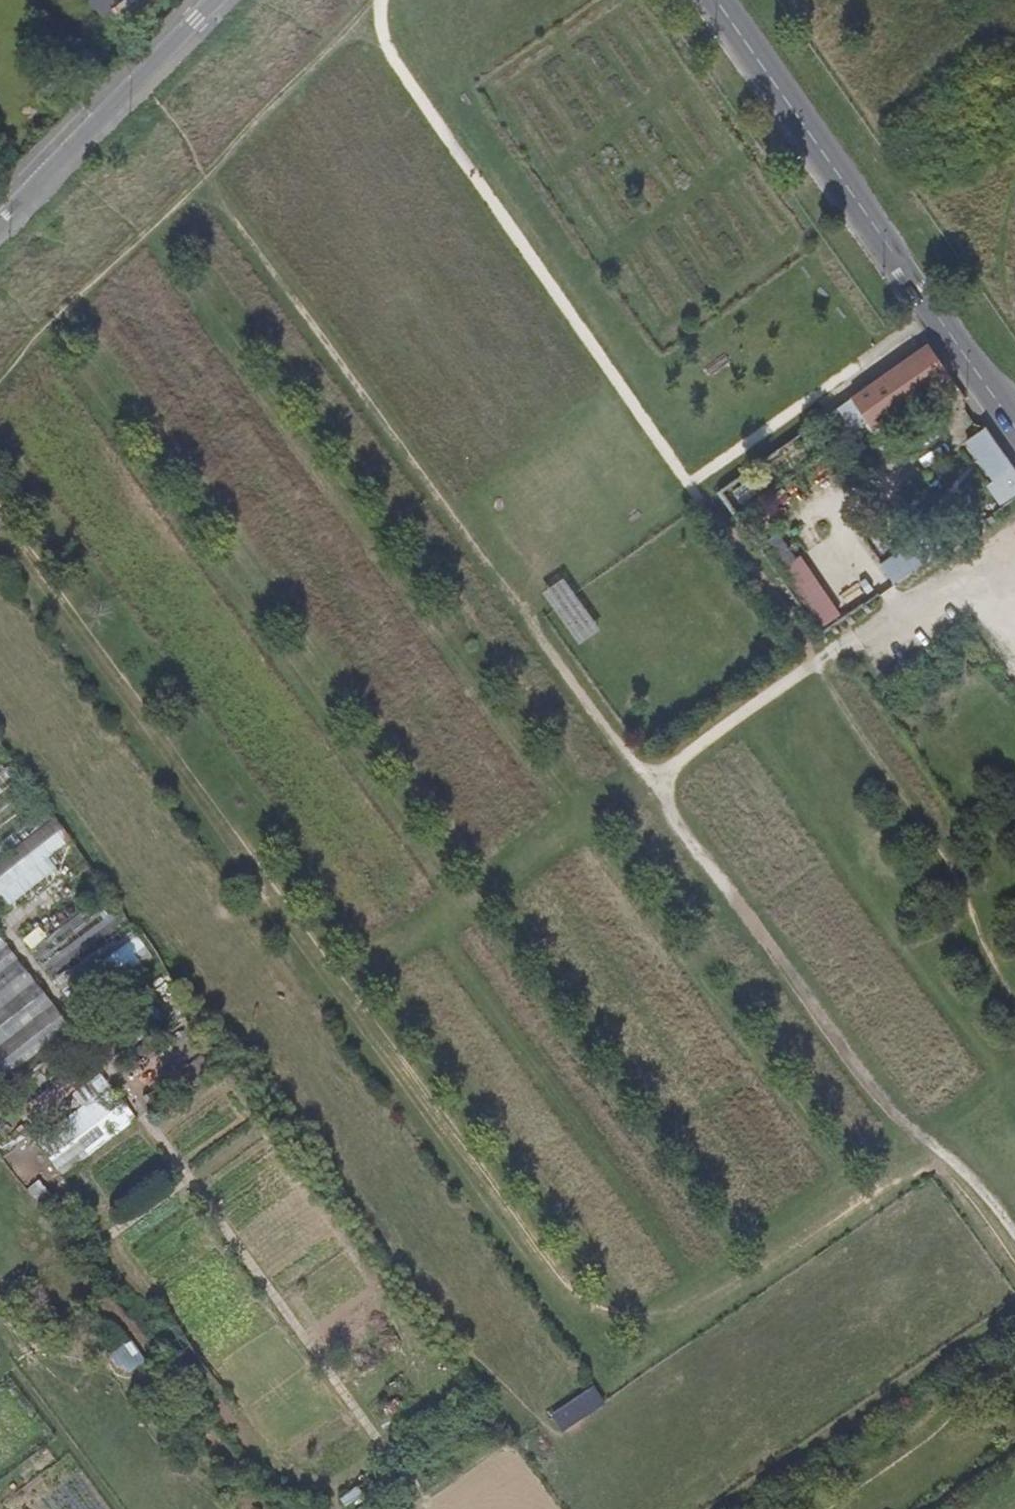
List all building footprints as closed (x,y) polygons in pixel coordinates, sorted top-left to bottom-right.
[(124,0),(90,0),(103,17),(124,0)] [(929,347),(828,418),(843,439),(868,422),(873,429),(949,376),(929,347)] [(986,429),(968,442),(995,481),(988,486),(1004,508),(1014,500),(1014,471),(986,429)] [(895,586),(945,549),(931,527),(880,563),(895,586)] [(775,573),(796,557),(778,533),(756,547),(775,573)] [(796,557),(775,573),(819,636),(844,619),(799,554),(796,557)] [(601,630),(575,594),(564,578),(543,593),(553,607),(581,645),(601,630)] [(62,868),(52,854),(75,839),(60,817),(0,856),(0,896),(6,905),(62,868)] [(66,1174),(140,1117),(104,1070),(75,1092),(85,1106),(40,1140),(66,1174)] [(563,1434),(603,1408),(599,1403),(591,1391),(550,1417),(563,1434)]
